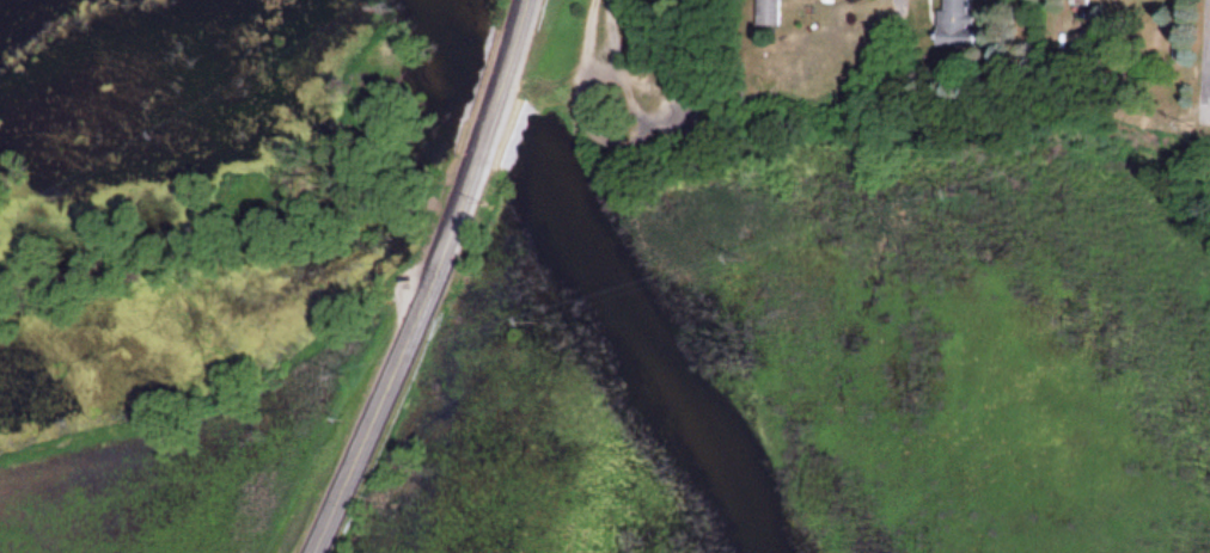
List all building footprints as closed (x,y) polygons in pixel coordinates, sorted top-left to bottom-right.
[(778,29),(778,0),(755,0),(755,29),(778,29)] [(935,49),(970,49),(970,0),(942,0),(942,13),(936,13),(935,49)]
